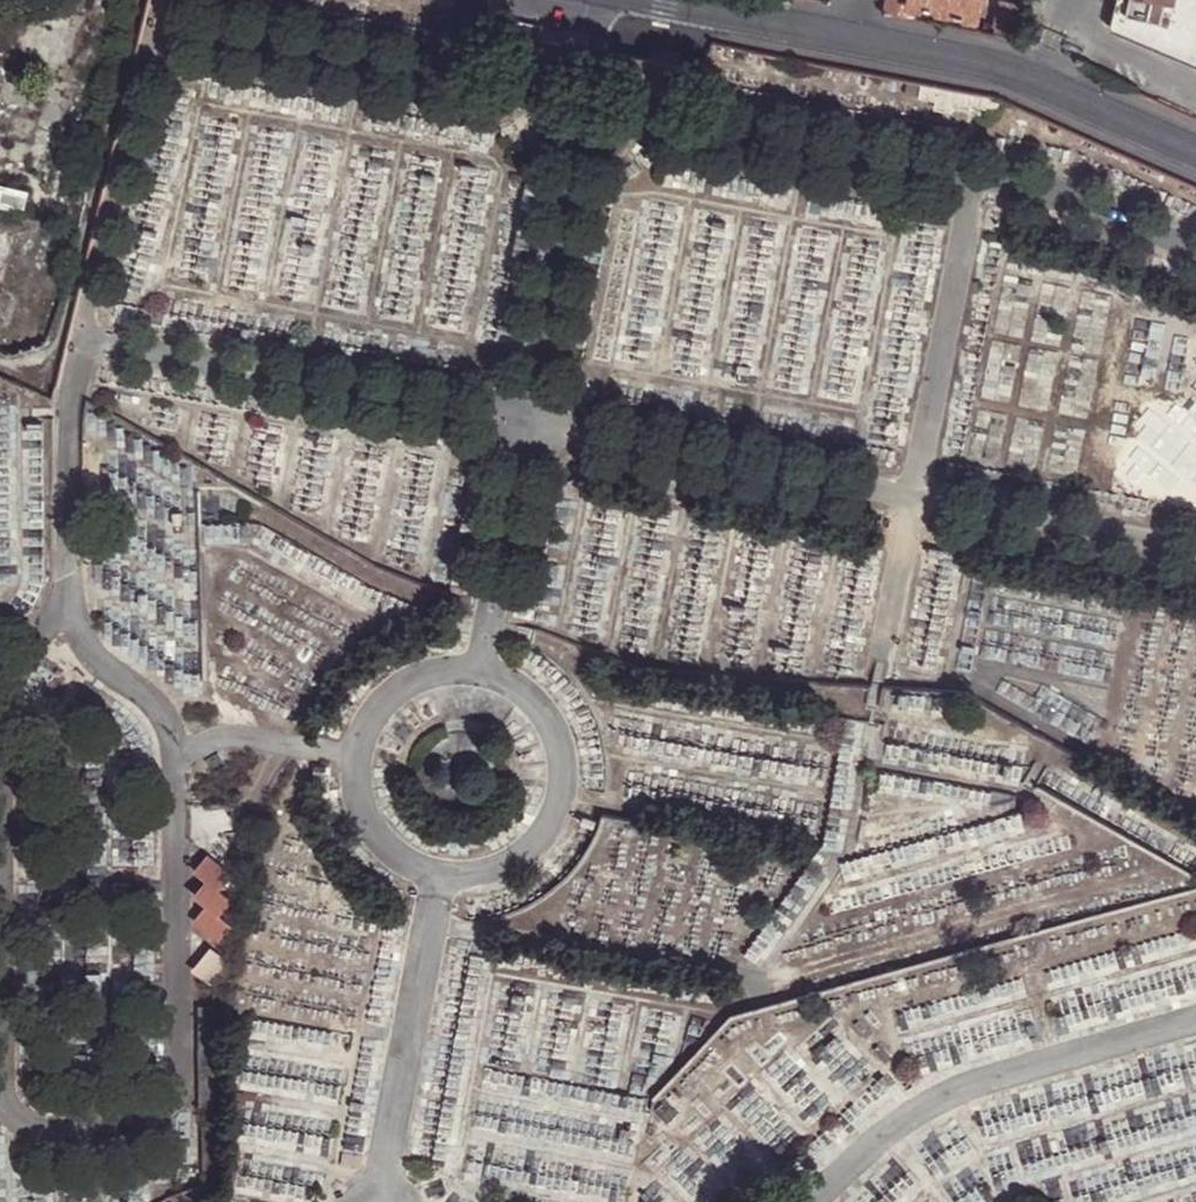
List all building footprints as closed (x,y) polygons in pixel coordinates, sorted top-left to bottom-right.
[(915,0),(892,0),(888,15),(911,20),(915,0)] [(918,21),(922,5),(981,19),(985,0),(915,0),(911,20),(918,21)] [(1021,41),(1023,41),(1029,4),(1011,0),(1005,0),(997,35),(1021,41)] [(1169,0),(1118,0),(1110,27),(1195,67),(1195,0),(1177,0),(1176,2),(1169,0)] [(517,22),(514,34),(540,40),(543,28),(517,22)] [(985,33),(994,35),(994,26),(987,25),(985,33)] [(21,214),(26,194),(0,187),(0,208),(21,214)] [(588,359),(693,380),(699,351),(696,351),(700,334),(721,338),(730,292),(705,287),(709,266),(610,246),(588,359)] [(233,875),(208,855),(194,870),(207,881),(195,895),(207,905),(195,919),(220,940),(233,925),(221,915),(233,901),(220,889),(233,875)]
